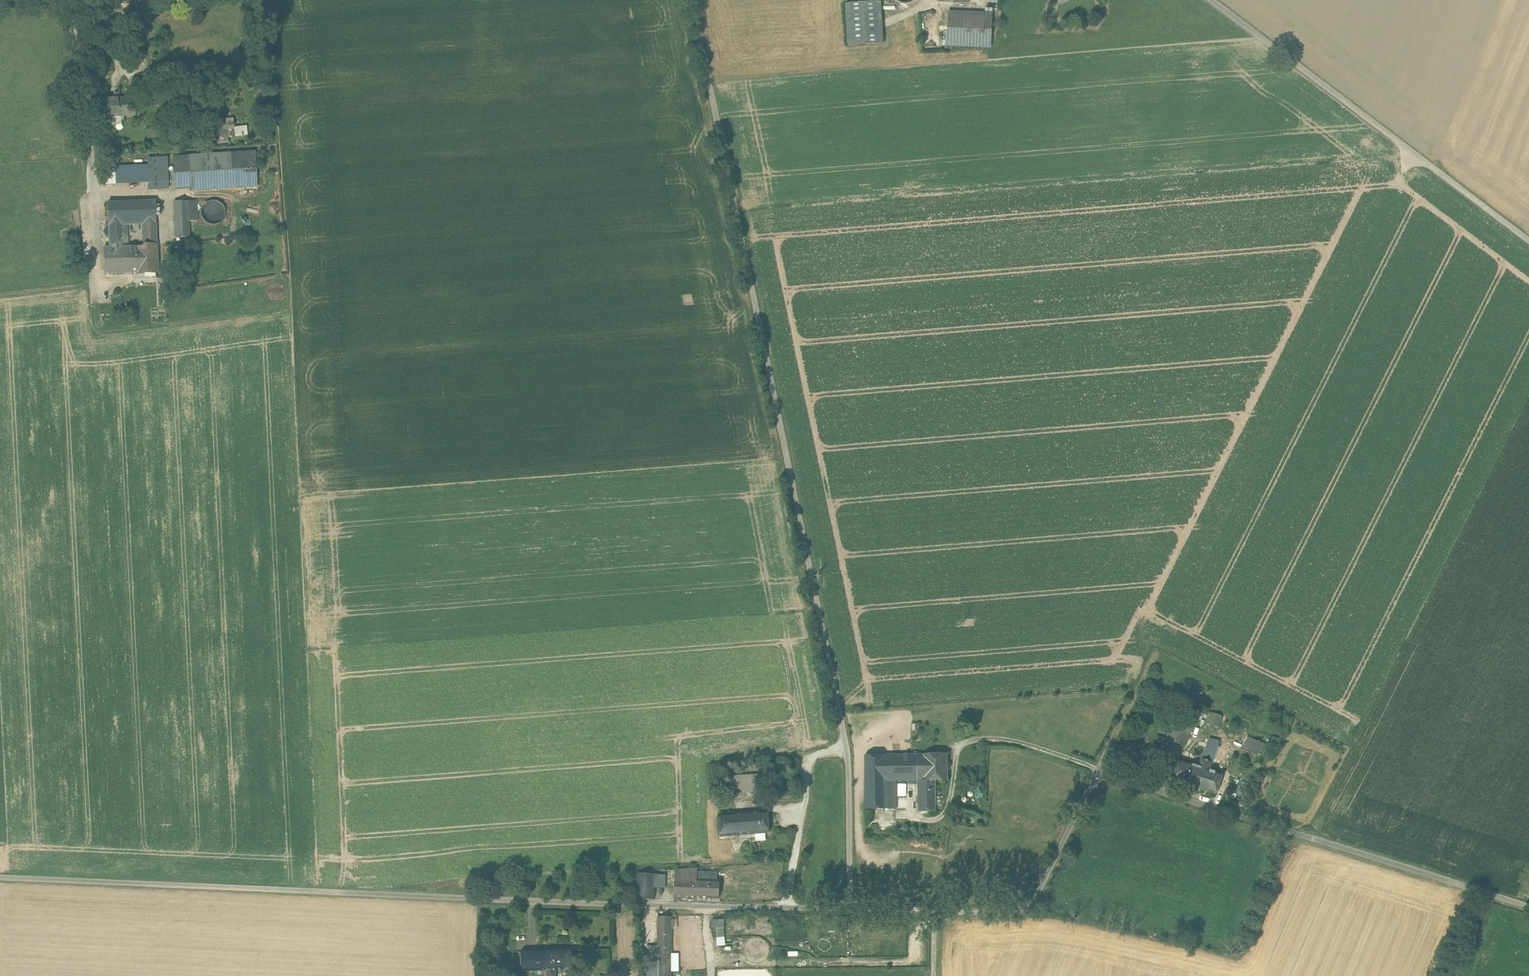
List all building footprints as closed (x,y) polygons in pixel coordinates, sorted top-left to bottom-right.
[(881,1),(846,3),(848,45),(883,43),(881,1)] [(992,14),(948,12),(947,45),(991,47),(992,14)] [(134,97),(92,99),(93,117),(135,115),(134,97)] [(227,120),(214,121),(215,131),(228,130),(227,120)] [(255,151),(172,157),(174,188),(191,187),(191,190),(257,186),(255,151)] [(167,157),(149,158),(149,166),(150,182),(150,189),(168,188),(167,157)] [(149,166),(114,167),(114,183),(150,182),(149,166)] [(188,201),(174,201),(175,237),(189,237),(188,201)] [(155,202),(107,203),(108,224),(127,223),(143,223),(155,222),(155,202)] [(155,222),(143,223),(143,234),(156,233),(155,222)] [(127,223),(108,224),(109,247),(104,247),(104,273),(137,272),(136,246),(128,246),(127,223)] [(156,233),(143,234),(144,246),(136,246),(137,272),(158,272),(156,233)] [(1222,716),(1213,713),(1209,724),(1219,727),(1222,716)] [(1179,726),(1172,723),(1167,739),(1185,745),(1192,723),(1181,720),(1179,726)] [(1263,743),(1252,738),(1246,751),(1257,756),(1263,743)] [(1218,747),(1207,743),(1202,760),(1211,762),(1213,763),(1218,747)] [(923,754),(884,755),(884,809),(897,809),(896,780),(915,780),(918,780),(923,780),(923,754)] [(947,754),(923,754),(923,780),(925,780),(935,780),(947,780),(947,754)] [(884,755),(865,755),(866,809),(884,809),(884,755)] [(1200,767),(1180,760),(1173,780),(1202,789),(1209,770),(1211,762),(1202,760),(1200,767)] [(1222,774),(1209,770),(1202,789),(1215,794),(1222,774)] [(750,775),(730,776),(731,793),(751,792),(750,775)] [(759,775),(750,775),(751,792),(760,791),(759,775)] [(935,780),(925,780),(923,780),(918,780),(918,811),(936,811),(935,780)] [(767,811),(751,812),(753,833),(769,832),(767,811)] [(751,812),(719,815),(721,836),(744,834),(744,836),(748,836),(747,834),(753,833),(751,812)] [(936,829),(923,829),(923,841),(936,841),(936,829)] [(697,868),(676,869),(675,897),(691,898),(692,879),(697,879),(697,868)] [(656,874),(638,873),(636,899),(654,900),(655,884),(656,874)] [(697,879),(692,879),(691,898),(718,899),(719,880),(697,879)] [(665,884),(655,884),(654,900),(664,900),(665,884)] [(658,917),(658,975),(671,975),(671,917),(658,917)] [(716,944),(725,944),(725,918),(716,918),(716,944)] [(650,938),(641,938),(642,949),(651,949),(650,938)] [(537,950),(537,970),(546,970),(547,975),(556,975),(555,969),(573,969),(571,949),(537,950)] [(537,950),(521,951),(522,971),(537,970),(537,950)]
